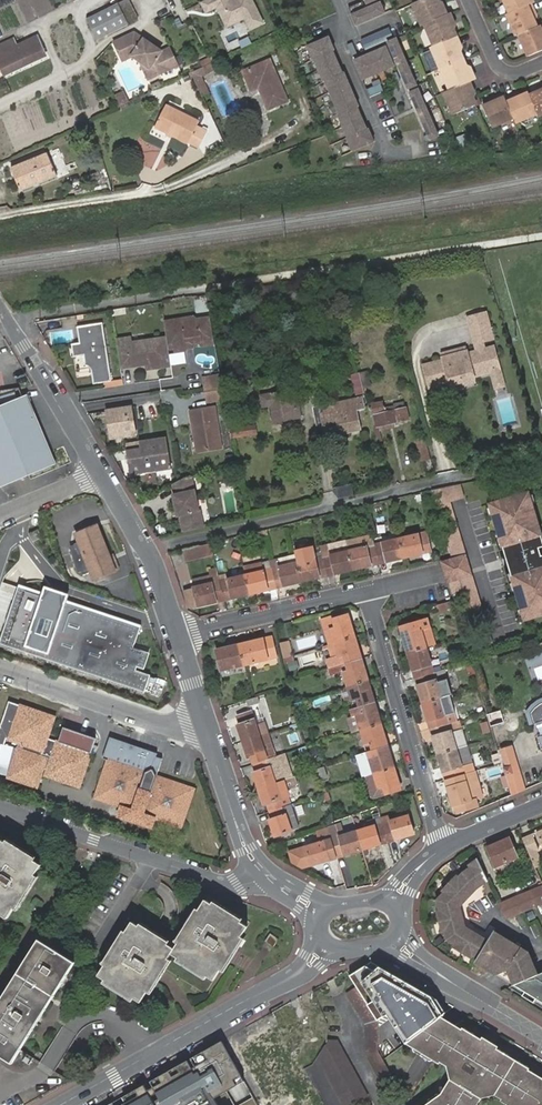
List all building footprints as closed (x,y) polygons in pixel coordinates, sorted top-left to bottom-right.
[(127,24),(137,19),(127,0),(125,0),(89,20),(99,39),(127,24)] [(201,2),(206,13),(218,7),(227,27),(245,18),(250,30),(265,23),(254,0),(205,0),(201,2)] [(411,3),(420,24),(423,23),(443,15),(438,4),(436,0),(418,0),(411,3)] [(533,2),(532,0),(503,0),(508,12),(532,2),(533,2)] [(357,24),(386,12),(381,1),(366,8),(363,1),(349,6),(357,24)] [(447,13),(442,2),(438,4),(443,15),(446,13),(447,13)] [(515,35),(519,33),(538,25),(536,21),(533,14),(537,13),(532,2),(508,12),(506,13),(515,35)] [(453,37),(456,35),(446,13),(443,15),(423,23),(433,45),(453,37)] [(528,55),(541,49),(541,23),(538,25),(519,33),(528,55)] [(135,32),(115,42),(123,60),(133,56),(140,61),(149,79),(179,65),(171,47),(161,52),(160,49),(135,32)] [(462,48),(456,35),(453,37),(459,50),(462,48)] [(3,75),(45,55),(37,37),(17,47),(13,39),(0,45),(0,68),(3,75)] [(360,106),(345,72),(343,73),(333,51),(335,50),(329,37),(307,46),(313,60),(314,59),(324,82),(326,81),(340,114),(339,115),(349,137),(348,138),(354,151),(376,141),(370,128),(368,128),(358,107),(360,106)] [(439,135),(397,37),(388,41),(408,88),(409,88),(410,91),(410,92),(428,134),(430,139),(439,135)] [(433,45),(430,46),(439,68),(443,66),(445,65),(455,61),(462,58),(459,50),(453,37),(433,45)] [(364,78),(394,65),(386,46),(355,59),(364,78)] [(443,66),(439,68),(449,89),(456,85),(465,82),(470,80),(471,79),(467,68),(462,58),(455,61),(445,65),(443,66)] [(364,78),(355,59),(354,59),(362,79),(364,78)] [(271,61),(245,72),(253,91),(261,88),(270,110),(288,102),(271,61)] [(467,68),(471,79),(475,77),(471,66),(467,68)] [(205,72),(202,67),(191,72),(197,83),(202,80),(199,74),(205,72)] [(371,97),(384,91),(379,80),(366,86),(371,97)] [(465,82),(471,94),(475,92),(470,80),(465,82)] [(449,89),(443,91),(453,115),(476,105),(471,95),(471,94),(465,82),(456,85),(449,89)] [(115,95),(120,107),(130,102),(125,91),(115,95)] [(536,92),(529,95),(528,96),(537,114),(538,116),(541,114),(541,105),(536,92)] [(504,98),(502,93),(493,97),(495,100),(482,105),(491,127),(513,118),(504,98)] [(513,118),(515,122),(516,122),(537,114),(528,96),(527,93),(514,98),(513,95),(505,98),(504,98),(513,118)] [(201,121),(168,104),(157,125),(189,141),(190,141),(200,145),(209,129),(199,123),(201,121)] [(455,137),(460,151),(469,147),(465,134),(455,137)] [(57,176),(47,154),(11,168),(20,191),(57,176)] [(485,308),(469,311),(476,336),(492,332),(485,308)] [(469,311),(465,312),(473,348),(483,345),(480,335),(476,336),(469,311)] [(176,353),(189,350),(188,342),(191,341),(196,345),(215,341),(213,333),(211,320),(200,322),(196,319),(171,322),(174,340),(176,349),(176,353)] [(174,340),(171,322),(166,323),(168,338),(168,341),(169,350),(176,349),(174,340)] [(79,329),(80,334),(81,345),(75,346),(77,359),(86,357),(87,367),(93,374),(94,387),(113,384),(106,330),(106,325),(79,329)] [(118,340),(122,369),(148,365),(153,364),(154,370),(172,367),(169,350),(168,341),(168,338),(134,342),(133,338),(118,340)] [(204,348),(216,346),(215,341),(196,345),(191,341),(188,342),(189,350),(193,350),(195,348),(201,347),(204,348)] [(440,348),(441,352),(463,347),(462,342),(440,348)] [(442,356),(422,361),(427,382),(448,376),(448,378),(470,373),(470,371),(488,366),(495,364),(491,343),(483,345),(473,348),(464,350),(463,347),(441,352),(442,356)] [(495,364),(488,366),(492,383),(502,381),(497,363),(495,364)] [(367,371),(359,372),(363,387),(370,386),(367,371)] [(356,395),(364,392),(363,387),(359,372),(350,375),(356,395)] [(470,373),(448,378),(449,384),(472,379),(470,373)] [(205,392),(223,390),(221,377),(203,380),(205,392)] [(293,404),(298,403),(295,393),(269,399),(275,424),(301,418),(300,415),(296,416),(293,404)] [(52,456),(32,408),(28,409),(23,398),(0,408),(0,478),(52,456)] [(353,399),(314,408),(321,440),(360,431),(353,399)] [(380,426),(394,422),(408,419),(405,407),(394,410),(393,406),(383,408),(382,401),(371,404),(376,427),(380,426)] [(134,418),(133,407),(106,410),(108,425),(135,421),(134,418)] [(197,433),(200,451),(222,448),(215,407),(191,411),(195,433),(197,433)] [(135,421),(108,425),(110,439),(136,435),(135,421)] [(395,427),(394,422),(380,426),(381,430),(395,427)] [(231,435),(233,444),(258,437),(256,428),(231,435)] [(153,449),(157,471),(172,469),(167,437),(140,441),(141,449),(141,451),(153,449)] [(125,444),(127,451),(141,449),(140,441),(125,444)] [(425,474),(433,472),(426,443),(417,445),(425,474)] [(131,476),(157,471),(153,449),(141,451),(141,449),(127,451),(131,476)] [(181,518),(184,533),(205,528),(193,477),(185,479),(174,485),(176,497),(174,497),(178,519),(181,518)] [(464,498),(459,483),(431,491),(476,646),(491,641),(450,502),(464,498)] [(335,490),(341,497),(357,493),(354,484),(338,487),(335,490)] [(491,505),(526,620),(541,616),(541,530),(531,493),(491,505)] [(113,571),(108,558),(97,527),(74,536),(91,581),(114,573),(113,571)] [(39,529),(29,532),(32,540),(41,537),(39,529)] [(428,534),(400,540),(405,559),(432,554),(428,534)] [(405,559),(400,540),(375,546),(380,565),(405,559)] [(209,553),(206,543),(179,549),(181,560),(209,553)] [(380,565),(375,546),(349,552),(354,571),(380,565)] [(354,571),(349,552),(323,558),(328,577),(354,571)] [(112,556),(108,558),(113,571),(116,569),(112,556)] [(328,577),(323,558),(297,563),(302,583),(328,577)] [(243,567),(245,575),(250,594),(276,588),(271,569),(269,561),(243,567)] [(302,583),(297,563),(271,569),(276,588),(302,583)] [(217,581),(215,575),(192,580),(193,587),(217,581)] [(250,594),(245,575),(217,581),(223,600),(250,594)] [(217,581),(193,587),(198,606),(223,600),(217,581)] [(18,587),(0,640),(0,645),(146,693),(152,676),(144,673),(150,654),(134,649),(141,629),(66,604),(69,596),(45,588),(42,595),(18,587)] [(336,642),(355,637),(348,615),(335,618),(336,625),(332,626),(336,642)] [(331,644),(336,642),(332,626),(336,625),(335,618),(325,621),(331,644)] [(435,644),(427,619),(418,621),(426,647),(435,644)] [(408,653),(426,647),(418,621),(400,627),(408,653)] [(361,659),(355,637),(336,642),(340,654),(330,657),(333,667),(343,664),(361,659)] [(239,646),(244,664),(276,657),(273,641),(264,643),(263,641),(239,646)] [(289,641),(280,643),(284,658),(293,655),(289,641)] [(221,670),(244,664),(239,646),(216,652),(221,670)] [(416,679),(433,674),(426,647),(408,653),(416,679)] [(541,664),(541,652),(525,656),(528,667),(541,664)] [(368,682),(361,659),(343,664),(349,687),(368,682)] [(290,672),(299,670),(297,660),(288,661),(290,672)] [(436,683),(433,674),(416,679),(423,704),(441,699),(436,683)] [(451,696),(447,680),(436,683),(441,699),(450,696),(451,696)] [(375,703),(368,682),(349,687),(356,708),(375,703)] [(458,723),(450,696),(441,699),(448,726),(458,723)] [(431,730),(448,726),(441,699),(423,704),(431,730)] [(303,700),(292,704),(294,709),(304,706),(303,700)] [(0,743),(0,774),(13,777),(13,779),(42,788),(45,779),(49,769),(54,771),(52,776),(86,787),(98,753),(102,739),(79,731),(74,746),(65,742),(54,739),(61,718),(15,702),(0,743)] [(381,723),(375,703),(356,708),(362,729),(381,723)] [(539,704),(535,707),(530,711),(533,723),(534,722),(538,735),(537,735),(541,748),(541,703),(539,704)] [(245,741),(260,735),(252,709),(239,714),(241,722),(239,723),(245,741)] [(352,734),(359,731),(355,716),(347,718),(352,734)] [(308,717),(297,720),(298,721),(299,725),(309,722),(308,717)] [(483,735),(491,733),(488,721),(480,723),(483,735)] [(467,745),(460,722),(458,723),(448,726),(455,749),(467,745)] [(387,745),(381,723),(362,729),(368,751),(387,745)] [(438,754),(455,749),(448,726),(431,730),(438,754)] [(70,728),(65,742),(74,746),(79,731),(70,728)] [(269,759),(260,735),(245,741),(249,754),(252,753),(255,764),(269,759)] [(169,758),(162,756),(164,753),(116,736),(109,758),(112,759),(114,759),(152,772),(159,768),(162,775),(163,775),(169,758)] [(394,768),(387,745),(368,751),(375,773),(394,768)] [(475,772),(467,745),(455,749),(463,775),(475,772)] [(511,795),(526,790),(512,746),(501,750),(505,763),(502,764),(511,795)] [(446,780),(463,775),(455,749),(438,754),(446,780)] [(285,752),(269,759),(255,764),(257,768),(254,770),(260,787),(276,781),(283,779),(293,775),(285,752)] [(122,816),(156,828),(159,817),(187,827),(200,788),(162,775),(159,768),(152,772),(114,759),(101,797),(126,806),(122,816)] [(317,769),(321,779),(328,776),(324,767),(317,769)] [(400,790),(394,768),(375,773),(379,788),(385,787),(387,794),(400,790)] [(465,783),(463,775),(446,780),(454,806),(471,801),(465,783)] [(288,796),(283,779),(276,781),(282,798),(288,796)] [(474,780),(465,783),(471,801),(480,799),(474,780)] [(282,798),(276,781),(260,787),(265,803),(268,802),(271,811),(284,806),(282,798)] [(294,814),(291,804),(284,806),(271,811),(273,817),(270,818),(276,836),(293,830),(288,816),(294,814)] [(408,814),(382,822),(388,840),(414,832),(408,814)] [(388,840),(382,822),(357,830),(363,848),(388,840)] [(344,834),(341,824),(328,827),(332,838),(344,834)] [(363,848),(357,830),(344,834),(332,838),(337,856),(363,848)] [(534,833),(523,838),(523,839),(526,845),(534,862),(541,859),(538,852),(541,850),(534,833)] [(0,838),(0,912),(8,917),(41,864),(0,838)] [(314,864),(337,856),(332,838),(308,846),(314,864)] [(510,838),(487,848),(495,867),(518,857),(510,838)] [(479,861),(477,858),(469,864),(471,867),(479,861)] [(538,870),(541,868),(541,861),(541,859),(534,862),(538,870)] [(439,912),(443,927),(463,919),(460,906),(477,889),(488,881),(479,861),(471,867),(462,873),(459,877),(445,892),(436,901),(439,912)] [(442,890),(445,892),(459,877),(456,874),(442,890)] [(500,904),(507,919),(541,904),(541,885),(500,904)] [(176,946),(172,952),(216,980),(250,925),(206,897),(176,946)] [(159,973),(172,952),(176,946),(159,936),(132,919),(98,973),(142,1000),(159,973)] [(443,927),(445,932),(447,940),(454,945),(472,956),(476,959),(474,962),(496,975),(511,969),(513,973),(517,983),(537,974),(533,964),(527,951),(513,943),(508,940),(492,931),(487,940),(465,927),(463,919),(443,927)] [(278,938),(271,932),(264,941),(272,947),(278,938)] [(34,940),(6,986),(0,996),(0,1057),(11,1064),(73,964),(34,940)] [(471,959),(472,956),(454,945),(452,948),(471,959)] [(372,960),(350,973),(378,1019),(388,1014),(407,1039),(448,1009),(432,991),(372,960)] [(512,985),(517,983),(513,973),(511,969),(496,975),(501,978),(512,985)] [(512,985),(524,992),(534,999),(541,1004),(541,971),(537,974),(517,983),(512,985)] [(378,1019),(356,986),(345,993),(365,1023),(365,1053),(383,1086),(395,1078),(380,1050),(378,1019)] [(301,993),(306,1013),(320,1009),(314,990),(301,993)] [(534,999),(524,992),(521,996),(532,1003),(534,999)] [(283,1019),(277,1021),(274,1015),(241,1030),(246,1040),(240,1043),(267,1103),(293,1092),(299,1104),(322,1104),(283,1019)] [(324,1032),(320,1017),(312,1018),(316,1034),(324,1032)] [(406,1041),(421,1050),(440,1019),(438,1017),(406,1041)] [(421,1050),(434,1058),(453,1027),(440,1019),(421,1050)] [(541,1081),(541,1079),(541,1077),(494,1048),(494,1049),(480,1041),(481,1040),(455,1024),(453,1027),(434,1058),(440,1061),(442,1059),(453,1066),(453,1073),(442,1092),(424,1104),(476,1104),(484,1092),(490,1090),(501,1097),(500,1099),(510,1104),(541,1104),(541,1082),(541,1081)] [(494,1049),(494,1048),(497,1044),(483,1036),(481,1040),(480,1041),(494,1049)] [(320,1055),(349,1104),(353,1104),(369,1095),(337,1039),(327,1039),(327,1042),(322,1052),(320,1055)] [(115,1104),(212,1104),(219,1104),(217,1102),(247,1085),(224,1045),(193,1062),(197,1070),(194,1072),(190,1064),(153,1084),(162,1101),(156,1104),(147,1088),(115,1104)] [(319,1095),(325,1104),(342,1104),(332,1088),(319,1095)]
